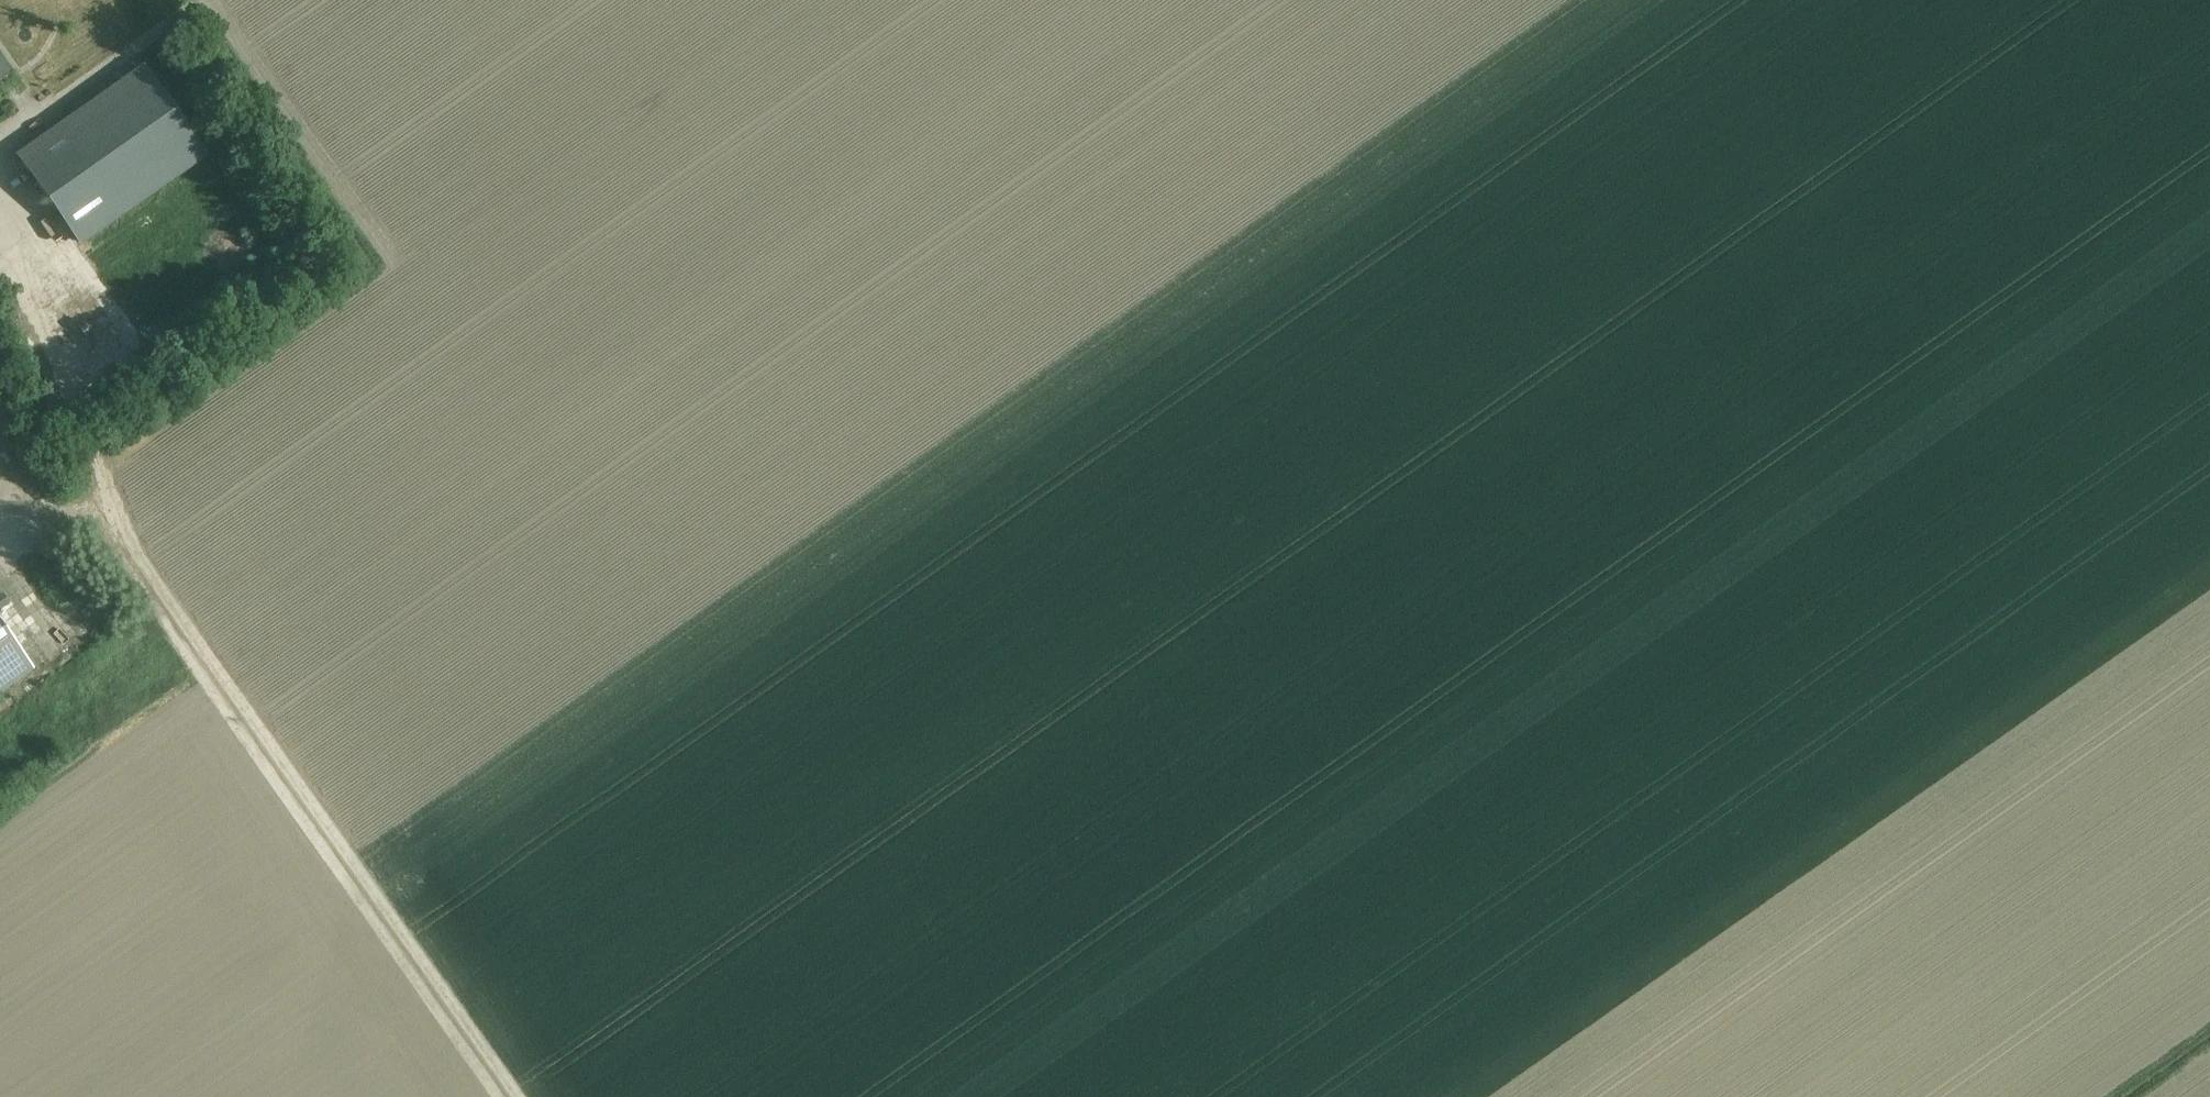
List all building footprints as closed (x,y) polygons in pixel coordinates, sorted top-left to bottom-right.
[(13,72),(0,53),(0,81),(13,72)] [(20,154),(81,242),(204,155),(142,68),(20,154)] [(32,669),(0,623),(0,692),(32,669)]
